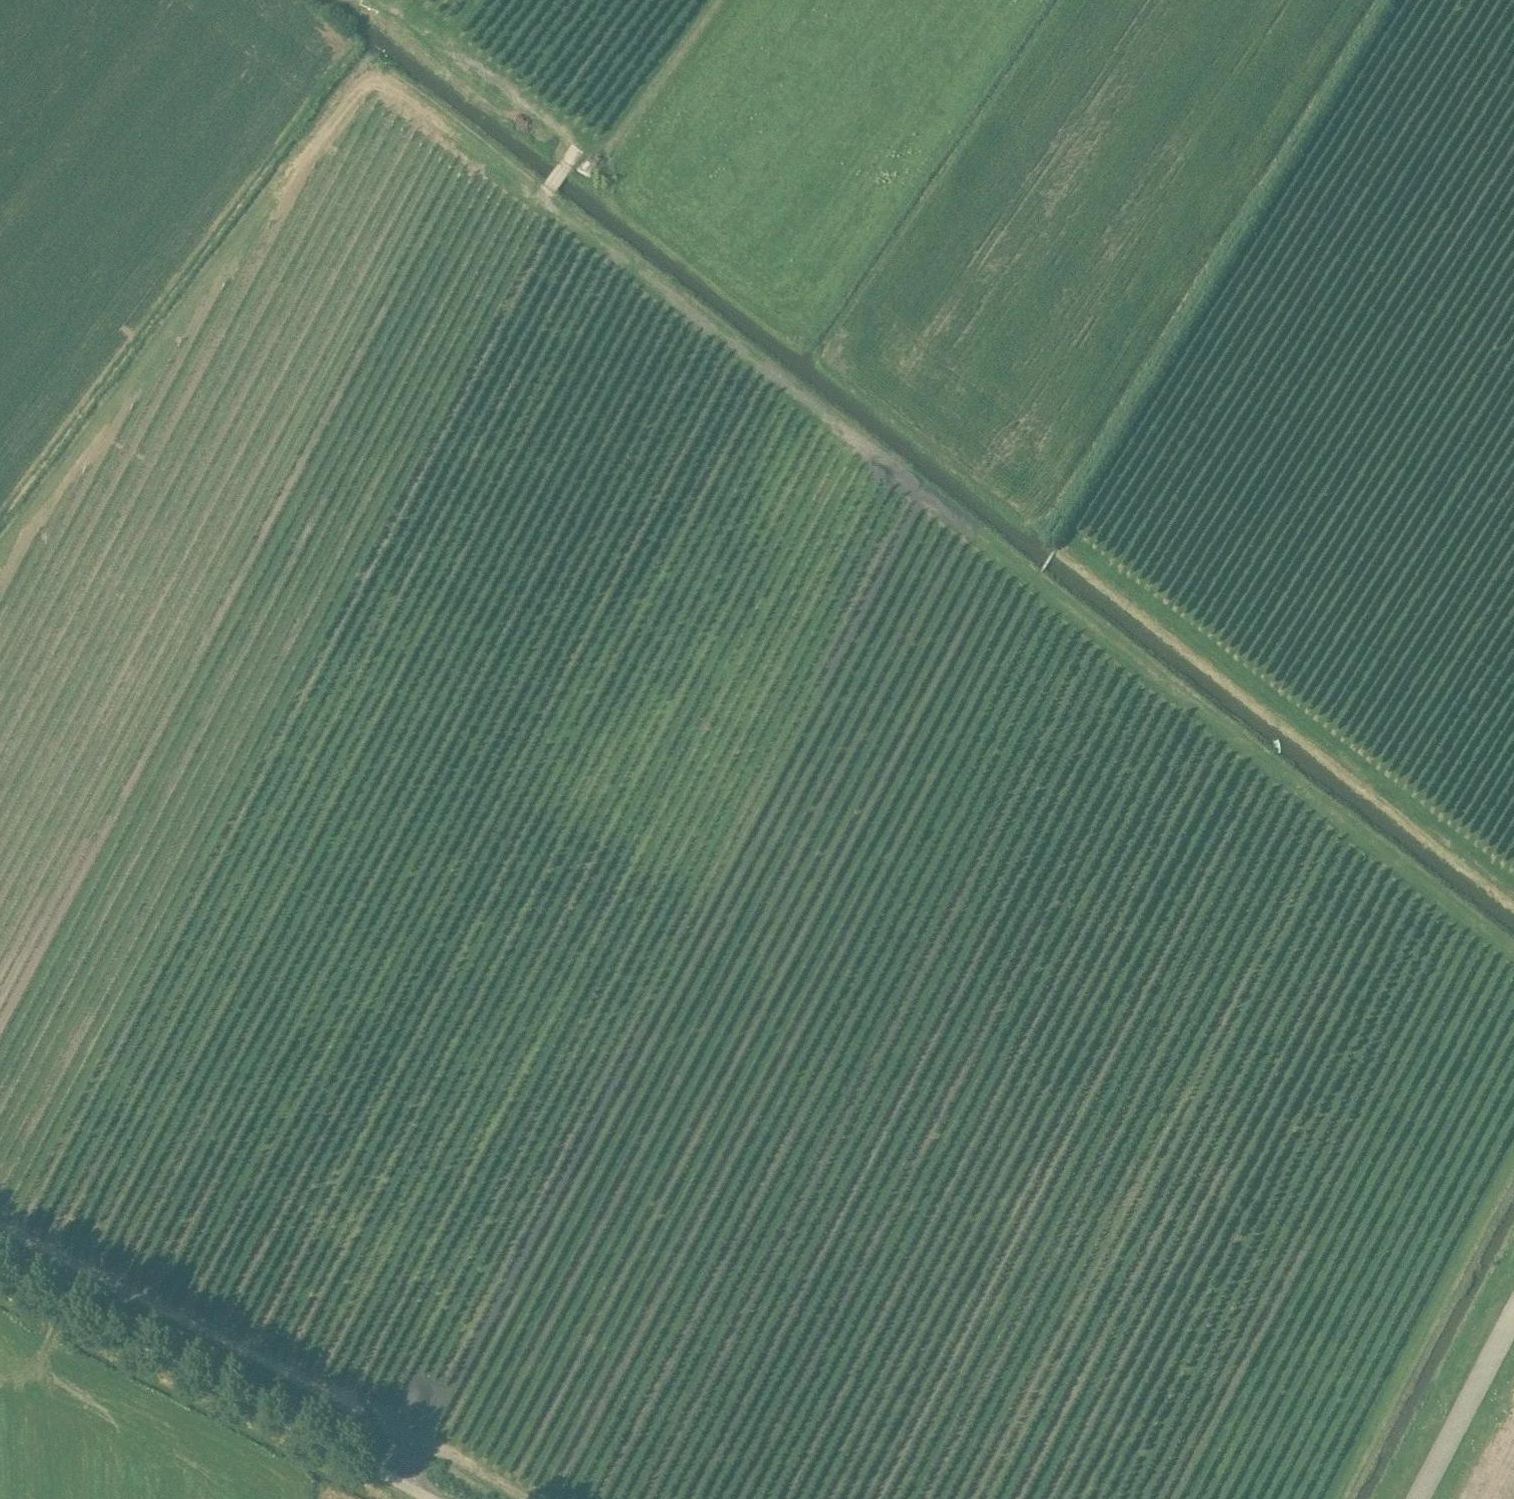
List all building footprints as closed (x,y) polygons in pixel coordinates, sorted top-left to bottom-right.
[(1192,1498),(1212,1498),(1213,1497),(1198,1488),(1192,1498)]
